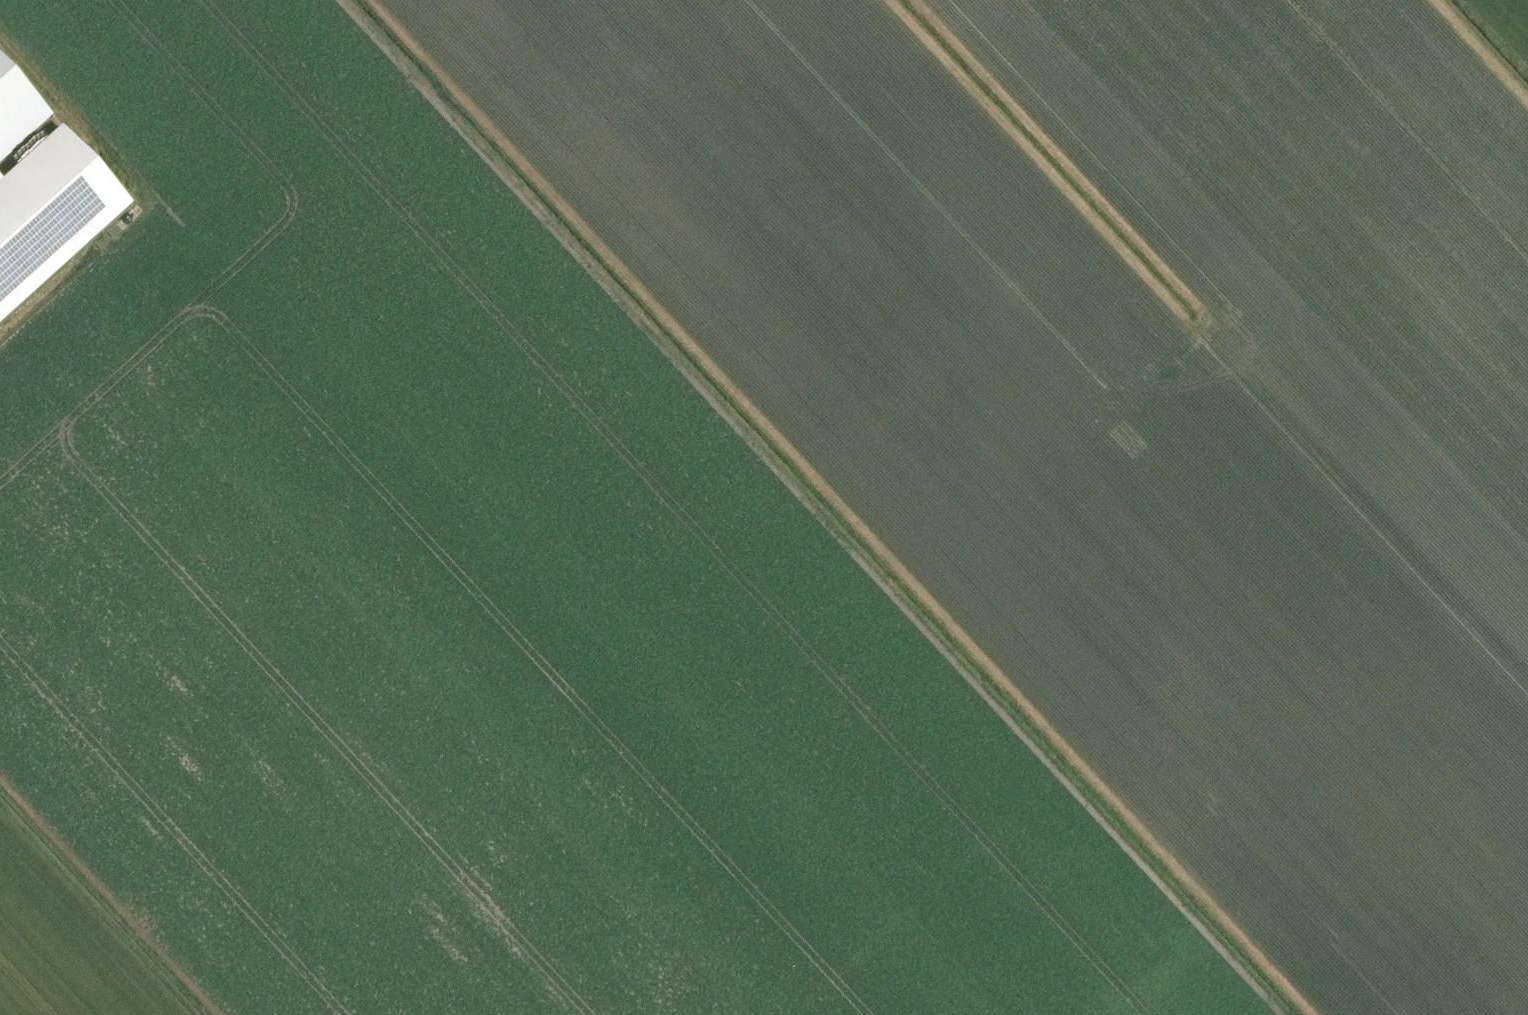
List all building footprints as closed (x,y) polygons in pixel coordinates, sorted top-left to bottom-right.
[(0,61),(0,168),(53,120),(0,61)] [(0,188),(0,329),(133,208),(63,131),(0,188)]
